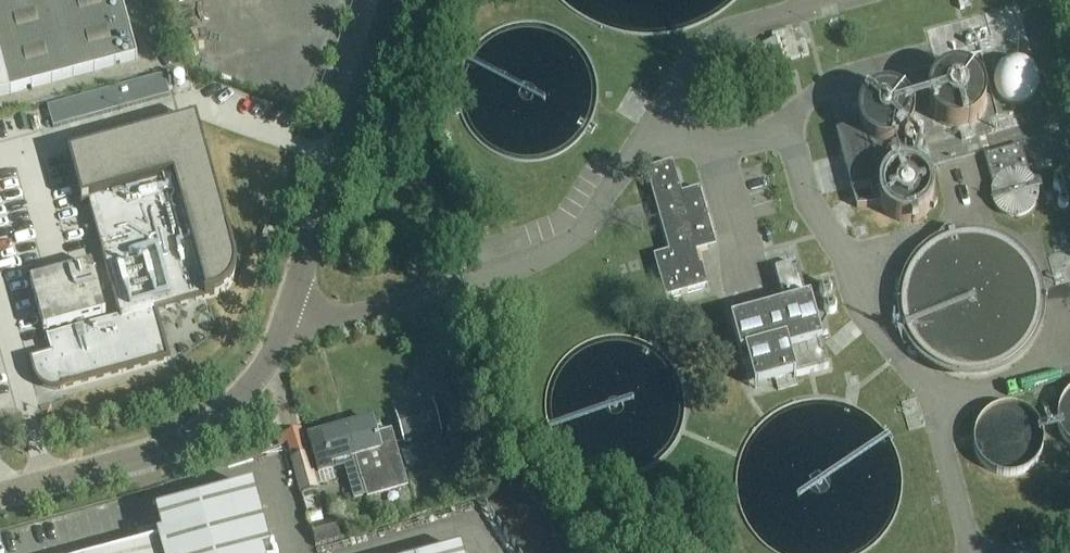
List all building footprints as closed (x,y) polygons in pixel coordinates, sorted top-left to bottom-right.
[(137,58),(121,0),(0,0),(0,95),(137,58)] [(1017,107),(1024,106),(1031,103),(1037,98),(1040,91),(1042,83),(1040,75),(1036,68),(1030,63),(1023,60),(1015,60),(1007,63),(1001,67),(997,74),(995,81),(995,88),(998,95),(1003,101),(1009,105),(1017,107)] [(53,129),(170,96),(164,75),(47,108),(53,129)] [(235,261),(197,121),(69,156),(83,206),(89,204),(120,320),(86,329),(84,322),(106,316),(92,266),(30,283),(44,333),(76,324),(78,331),(49,340),(48,338),(47,338),(51,355),(29,361),(34,376),(35,376),(36,378),(37,380),(38,382),(40,384),(42,386),(44,388),(46,389),(48,390),(51,391),(53,391),(56,391),(58,391),(61,390),(169,361),(156,312),(215,296),(217,295),(220,294),(223,293),(225,291),(228,289),(230,287),(232,284),(233,282),(235,279),(236,276),(236,273),(236,270),(236,267),(236,264),(235,261)] [(837,132),(857,208),(881,205),(880,203),(880,201),(879,199),(879,197),(879,195),(879,193),(879,191),(879,189),(880,187),(880,185),(881,183),(883,179),(884,177),(886,176),(887,174),(891,172),(894,169),(898,168),(900,167),(904,167),(908,167),(911,167),(913,167),(914,162),(909,143),(905,140),(902,142),(900,143),(898,144),(894,146),(890,147),(885,147),(881,146),(877,145),(875,145),(871,143),(868,140),(866,139),(864,136),(862,134),(860,130),(860,128),(859,126),(859,124),(858,122),(837,132)] [(984,155),(993,187),(995,184),(996,181),(998,179),(999,178),(1001,176),(1004,174),(1007,173),(1010,172),(1014,171),(1017,171),(1020,172),(1023,173),(1026,174),(1029,176),(1030,177),(1021,145),(984,155)] [(700,266),(696,253),(717,247),(701,189),(682,194),(673,163),(646,170),(669,253),(654,257),(666,299),(708,287),(702,265),(700,266)] [(1017,221),(1025,221),(1031,218),(1037,212),(1041,205),(1042,198),(1040,190),(1036,183),(1030,178),(1023,175),(1015,175),(1007,177),(1001,182),(997,188),(995,196),(995,203),(998,210),(1003,216),(1010,220),(1017,221)] [(785,306),(731,321),(740,355),(745,354),(755,389),(777,383),(779,391),(798,386),(796,377),(829,368),(810,299),(805,301),(796,266),(776,272),(785,306)] [(396,415),(404,443),(442,432),(433,404),(396,415)] [(438,411),(455,461),(475,454),(458,404),(438,411)] [(373,421),(347,429),(366,496),(378,493),(405,486),(390,432),(377,435),(373,421)] [(366,496),(347,429),(322,436),(322,437),(309,441),(319,475),(345,468),(354,500),(355,500),(366,496)] [(292,461),(301,494),(318,490),(309,456),(292,461)] [(253,489),(156,515),(164,542),(123,552),(270,552),(253,489)] [(311,527),(316,546),(351,536),(347,522),(337,524),(336,520),(311,527)]
